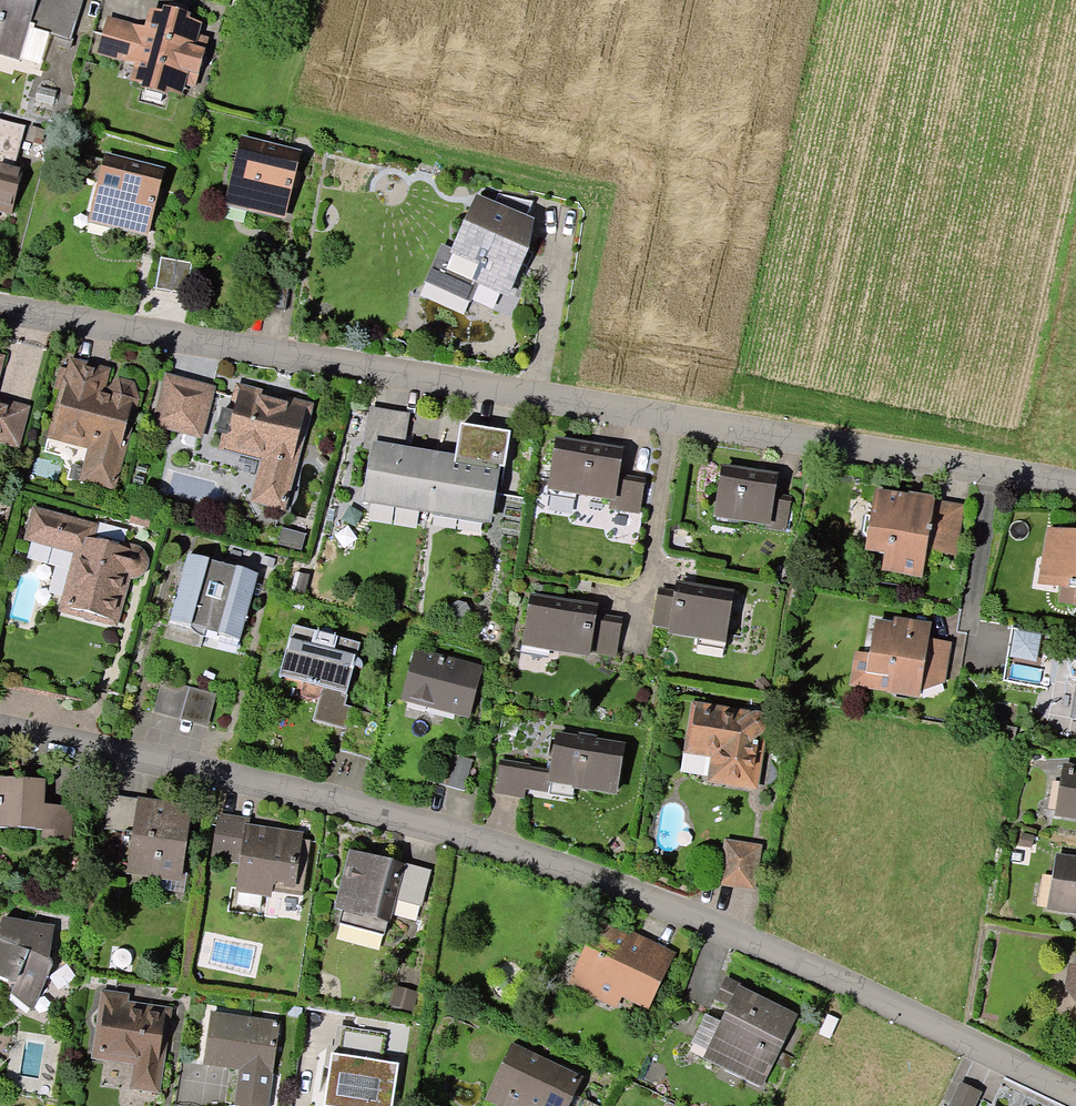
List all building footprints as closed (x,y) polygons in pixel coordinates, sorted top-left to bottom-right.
[(69,35),(79,0),(0,0),(0,57),(15,61),(26,26),(35,29),(34,32),(58,40),(55,48),(67,52),(70,43),(66,42),(69,35)] [(195,30),(188,28),(182,26),(184,20),(164,15),(163,21),(150,17),(141,50),(140,49),(139,52),(141,52),(132,84),(145,88),(143,94),(144,94),(143,100),(159,104),(161,99),(162,99),(164,93),(177,96),(182,75),(196,79),(197,77),(193,75),(198,56),(202,57),(203,55),(189,51),(195,30)] [(33,105),(50,109),(54,95),(36,91),(33,105)] [(0,125),(0,215),(6,217),(19,168),(13,167),(23,131),(0,125)] [(292,191),(296,176),(293,176),(297,159),(240,145),(228,192),(250,198),(247,210),(282,219),(289,191),(292,191)] [(155,208),(159,193),(156,193),(160,177),(103,162),(92,209),(113,215),(110,227),(145,236),(152,208),(155,208)] [(525,256),(526,253),(529,234),(520,230),(531,206),(496,197),(488,215),(473,208),(451,258),(442,254),(428,284),(466,301),(473,286),(474,287),(477,281),(508,295),(525,256)] [(153,293),(185,298),(190,267),(158,262),(153,293)] [(108,399),(98,396),(104,375),(70,366),(69,374),(58,371),(52,392),(63,395),(52,433),(93,444),(90,457),(86,459),(82,474),(84,478),(84,481),(109,488),(109,486),(112,487),(113,484),(110,483),(132,400),(129,389),(118,386),(109,394),(108,399)] [(197,438),(209,393),(166,382),(154,427),(197,438)] [(305,412),(238,394),(223,450),(247,456),(249,461),(265,465),(255,502),(279,509),(280,505),(283,506),(284,503),(281,502),(282,497),(286,495),(289,485),(286,481),(291,462),(296,459),(298,449),(296,445),(305,412)] [(15,446),(20,425),(21,425),(23,417),(22,416),(23,415),(0,409),(0,442),(15,446)] [(371,451),(364,491),(427,501),(434,460),(397,454),(403,421),(371,416),(366,450),(371,451)] [(497,471),(502,472),(507,438),(475,433),(470,466),(434,460),(427,501),(490,512),(497,471)] [(614,480),(618,456),(556,446),(549,488),(574,492),(574,494),(610,500),(608,511),(636,515),(642,484),(614,480)] [(770,500),(773,481),(722,473),(715,517),(765,525),(764,530),(783,533),(788,503),(770,500)] [(929,512),(928,507),(879,499),(873,503),(870,521),(864,520),(861,536),(875,556),(888,558),(887,568),(891,574),(919,579),(921,566),(927,561),(923,555),(924,544),(937,546),(939,534),(926,532),(929,512)] [(98,621),(111,624),(124,576),(129,577),(133,577),(136,575),(139,572),(141,565),(140,561),(138,558),(133,555),(89,543),(93,530),(33,514),(25,542),(74,555),(71,566),(75,567),(63,611),(76,615),(78,618),(94,623),(98,621)] [(128,525),(146,530),(149,520),(131,514),(128,525)] [(1048,535),(1047,539),(1051,540),(1048,557),(1054,558),(1049,588),(1074,592),(1071,609),(1075,610),(1075,539),(1048,535)] [(168,625),(203,635),(221,569),(186,559),(168,625)] [(203,635),(237,644),(255,578),(221,569),(203,635)] [(721,642),(728,599),(676,590),(675,598),(657,595),(651,628),(669,631),(669,633),(721,642)] [(586,653),(613,657),(619,624),(591,620),(593,613),(530,603),(523,645),(585,656),(586,653)] [(919,681),(940,684),(946,650),(925,647),(926,637),(908,634),(908,631),(906,628),(901,626),(898,626),(895,627),(892,632),(874,629),(869,659),(855,657),(850,687),(916,698),(919,681)] [(318,687),(345,695),(352,670),(360,672),(360,669),(359,666),(358,663),(354,662),(358,647),(349,645),(350,641),(336,637),(335,641),(330,639),(330,635),(325,632),(321,633),(318,637),(291,629),(278,677),(306,684),(304,688),(317,691),(318,687)] [(1034,636),(1002,631),(997,664),(1028,669),(1034,636)] [(425,708),(462,718),(474,671),(418,656),(410,688),(429,693),(425,708)] [(151,715),(178,723),(187,691),(160,683),(151,715)] [(178,723),(206,730),(214,698),(187,691),(178,723)] [(717,781),(750,787),(759,736),(761,733),(762,729),(761,724),(758,721),(754,720),(749,722),(695,713),(689,746),(711,750),(720,762),(717,781)] [(571,788),(614,795),(621,750),(555,739),(548,781),(572,785),(571,788)] [(431,786),(462,794),(471,763),(440,755),(431,786)] [(498,765),(493,795),(521,800),(526,769),(498,765)] [(1075,819),(1075,774),(1067,772),(1060,816),(1075,819)] [(43,784),(0,782),(0,831),(40,833),(39,843),(68,845),(70,811),(41,809),(43,784)] [(178,876),(186,817),(141,810),(141,805),(109,800),(104,832),(123,835),(118,867),(178,876)] [(304,874),(309,844),(245,835),(246,828),(216,823),(211,856),(241,861),(237,890),(268,895),(269,887),(291,890),(293,872),(304,874)] [(1018,848),(1029,850),(1031,839),(1020,837),(1018,848)] [(750,890),(756,852),(726,847),(719,885),(750,890)] [(418,908),(427,876),(347,855),(332,911),(340,913),(337,926),(381,938),(392,901),(418,908)] [(1057,861),(1048,911),(1075,915),(1075,864),(1057,861)] [(0,924),(0,983),(6,985),(6,984),(10,986),(13,984),(16,978),(40,988),(35,1000),(36,1000),(50,969),(49,969),(49,966),(48,964),(52,930),(37,928),(37,924),(29,922),(25,926),(1,923),(0,924)] [(667,960),(662,958),(638,946),(636,947),(634,951),(597,933),(587,954),(597,959),(584,988),(613,1003),(619,992),(637,1001),(645,985),(653,989),(667,960)] [(771,1050),(787,1020),(752,1002),(754,999),(724,984),(716,1001),(730,1008),(706,1056),(727,1066),(723,1073),(758,1090),(776,1053),(771,1050)] [(391,1008),(408,1012),(411,1000),(395,995),(391,1008)] [(164,1013),(156,1012),(144,1010),(144,1014),(119,1010),(121,999),(105,996),(95,1057),(134,1063),(130,1090),(156,1094),(160,1063),(156,1062),(164,1013)] [(276,1026),(210,1017),(203,1068),(233,1072),(228,1105),(264,1105),(276,1026)] [(333,1055),(326,1104),(337,1105),(389,1105),(395,1065),(333,1055)] [(576,1084),(521,1058),(513,1073),(503,1069),(491,1093),(518,1105),(565,1105),(576,1084)] [(976,1097),(959,1089),(951,1105),(972,1105),(976,1097)]
